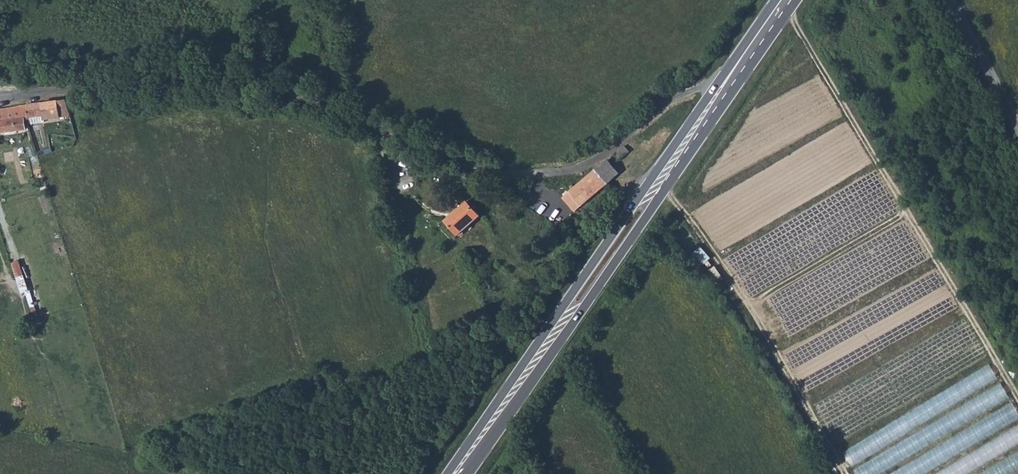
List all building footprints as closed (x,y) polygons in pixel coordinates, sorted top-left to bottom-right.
[(67,97),(29,102),(31,118),(47,116),(48,123),(69,119),(67,97)] [(0,107),(0,133),(28,129),(26,118),(31,118),(29,102),(0,107)] [(624,142),(616,149),(620,154),(629,148),(624,142)] [(609,154),(596,166),(606,178),(608,177),(619,167),(609,154)] [(596,166),(581,177),(563,192),(574,205),(606,178),(596,166)] [(461,200),(443,218),(456,232),(475,213),(461,200)] [(709,260),(701,248),(693,254),(702,266),(705,264),(708,261),(709,260)] [(724,280),(713,265),(707,269),(717,284),(724,280)] [(850,463),(1002,381),(994,366),(842,448),(850,463)] [(853,465),(857,473),(873,473),(1013,402),(1005,386),(853,465)] [(881,473),(922,473),(1017,426),(1017,407),(1017,406),(881,473)] [(1017,447),(1017,427),(935,473),(970,473),(1017,447)] [(1017,473),(1017,453),(981,473),(1017,473)]
